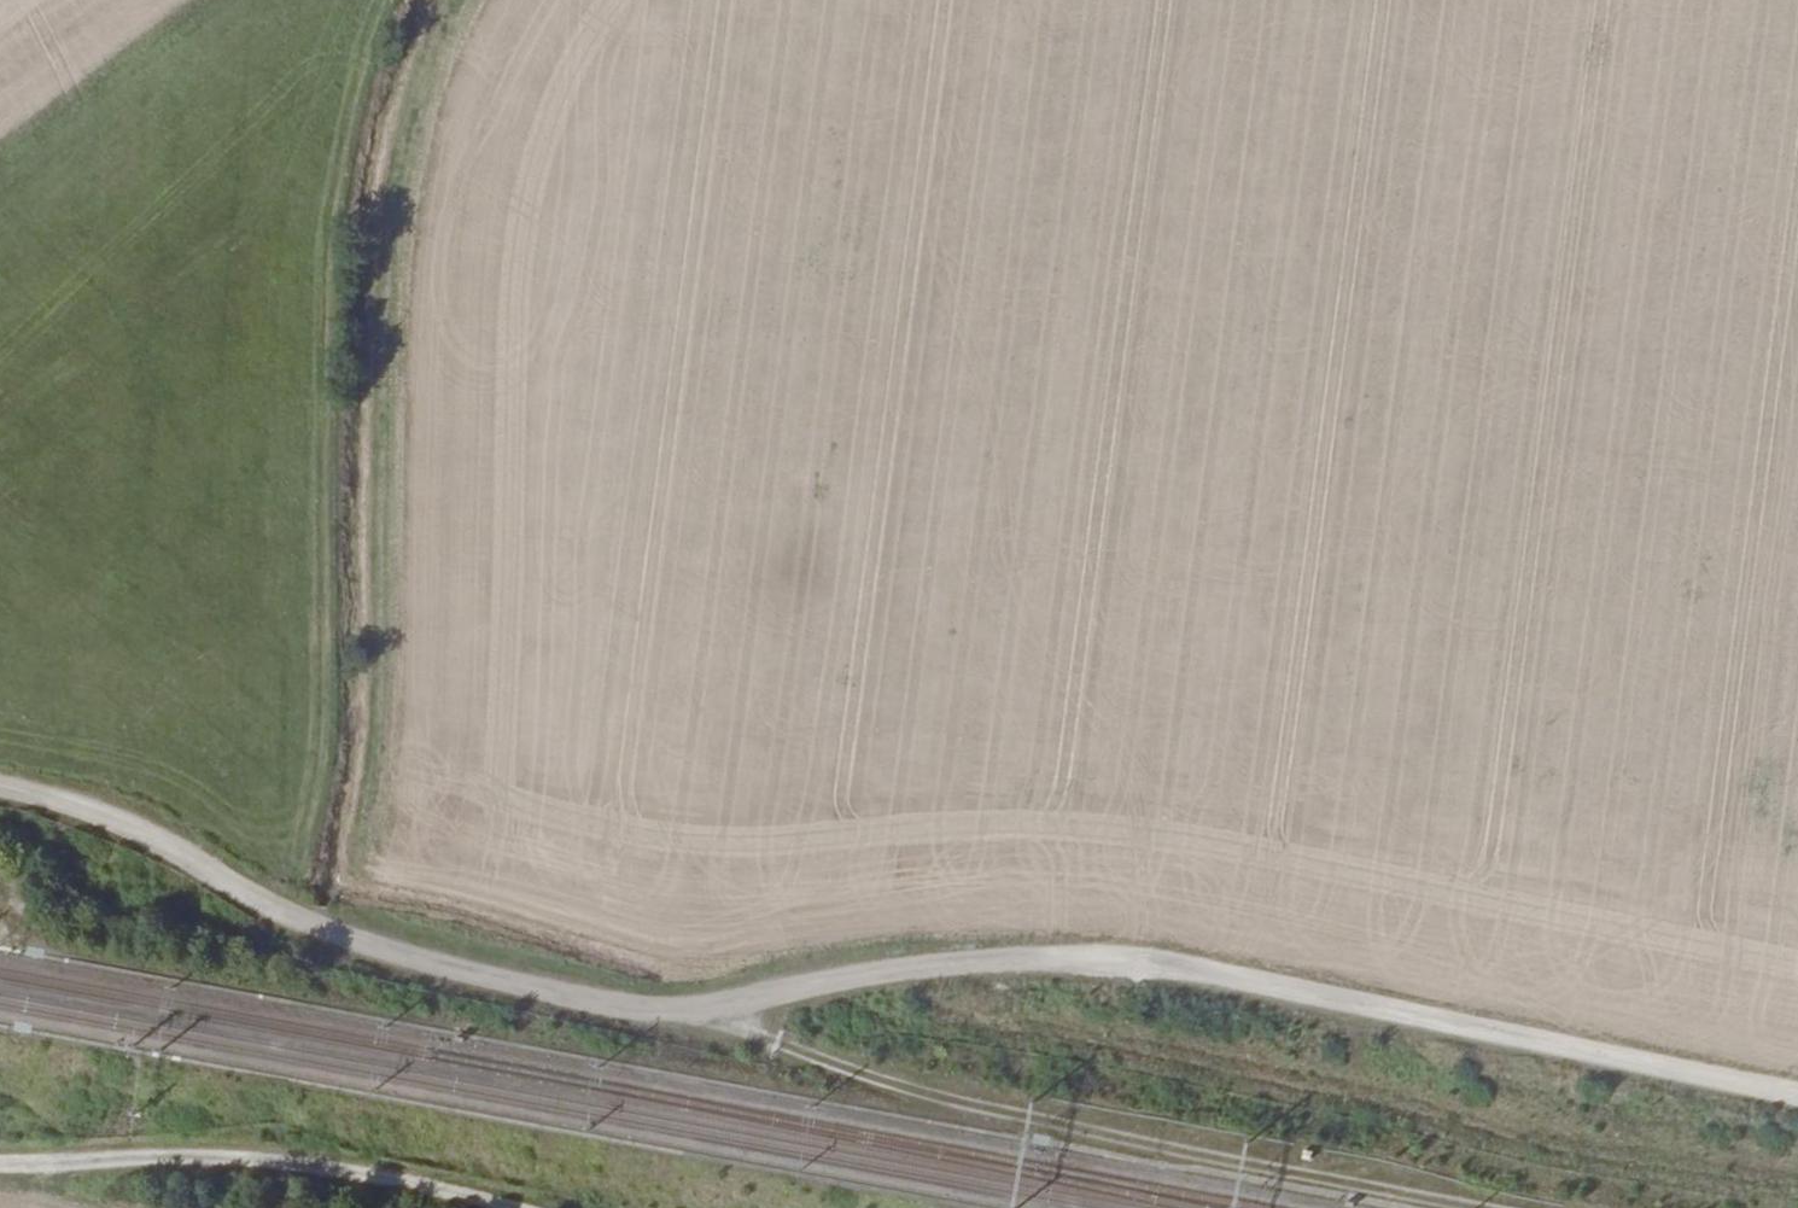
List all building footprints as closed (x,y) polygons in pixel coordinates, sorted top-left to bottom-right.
[(2,907),(10,870),(0,868),(0,907),(2,907)]
